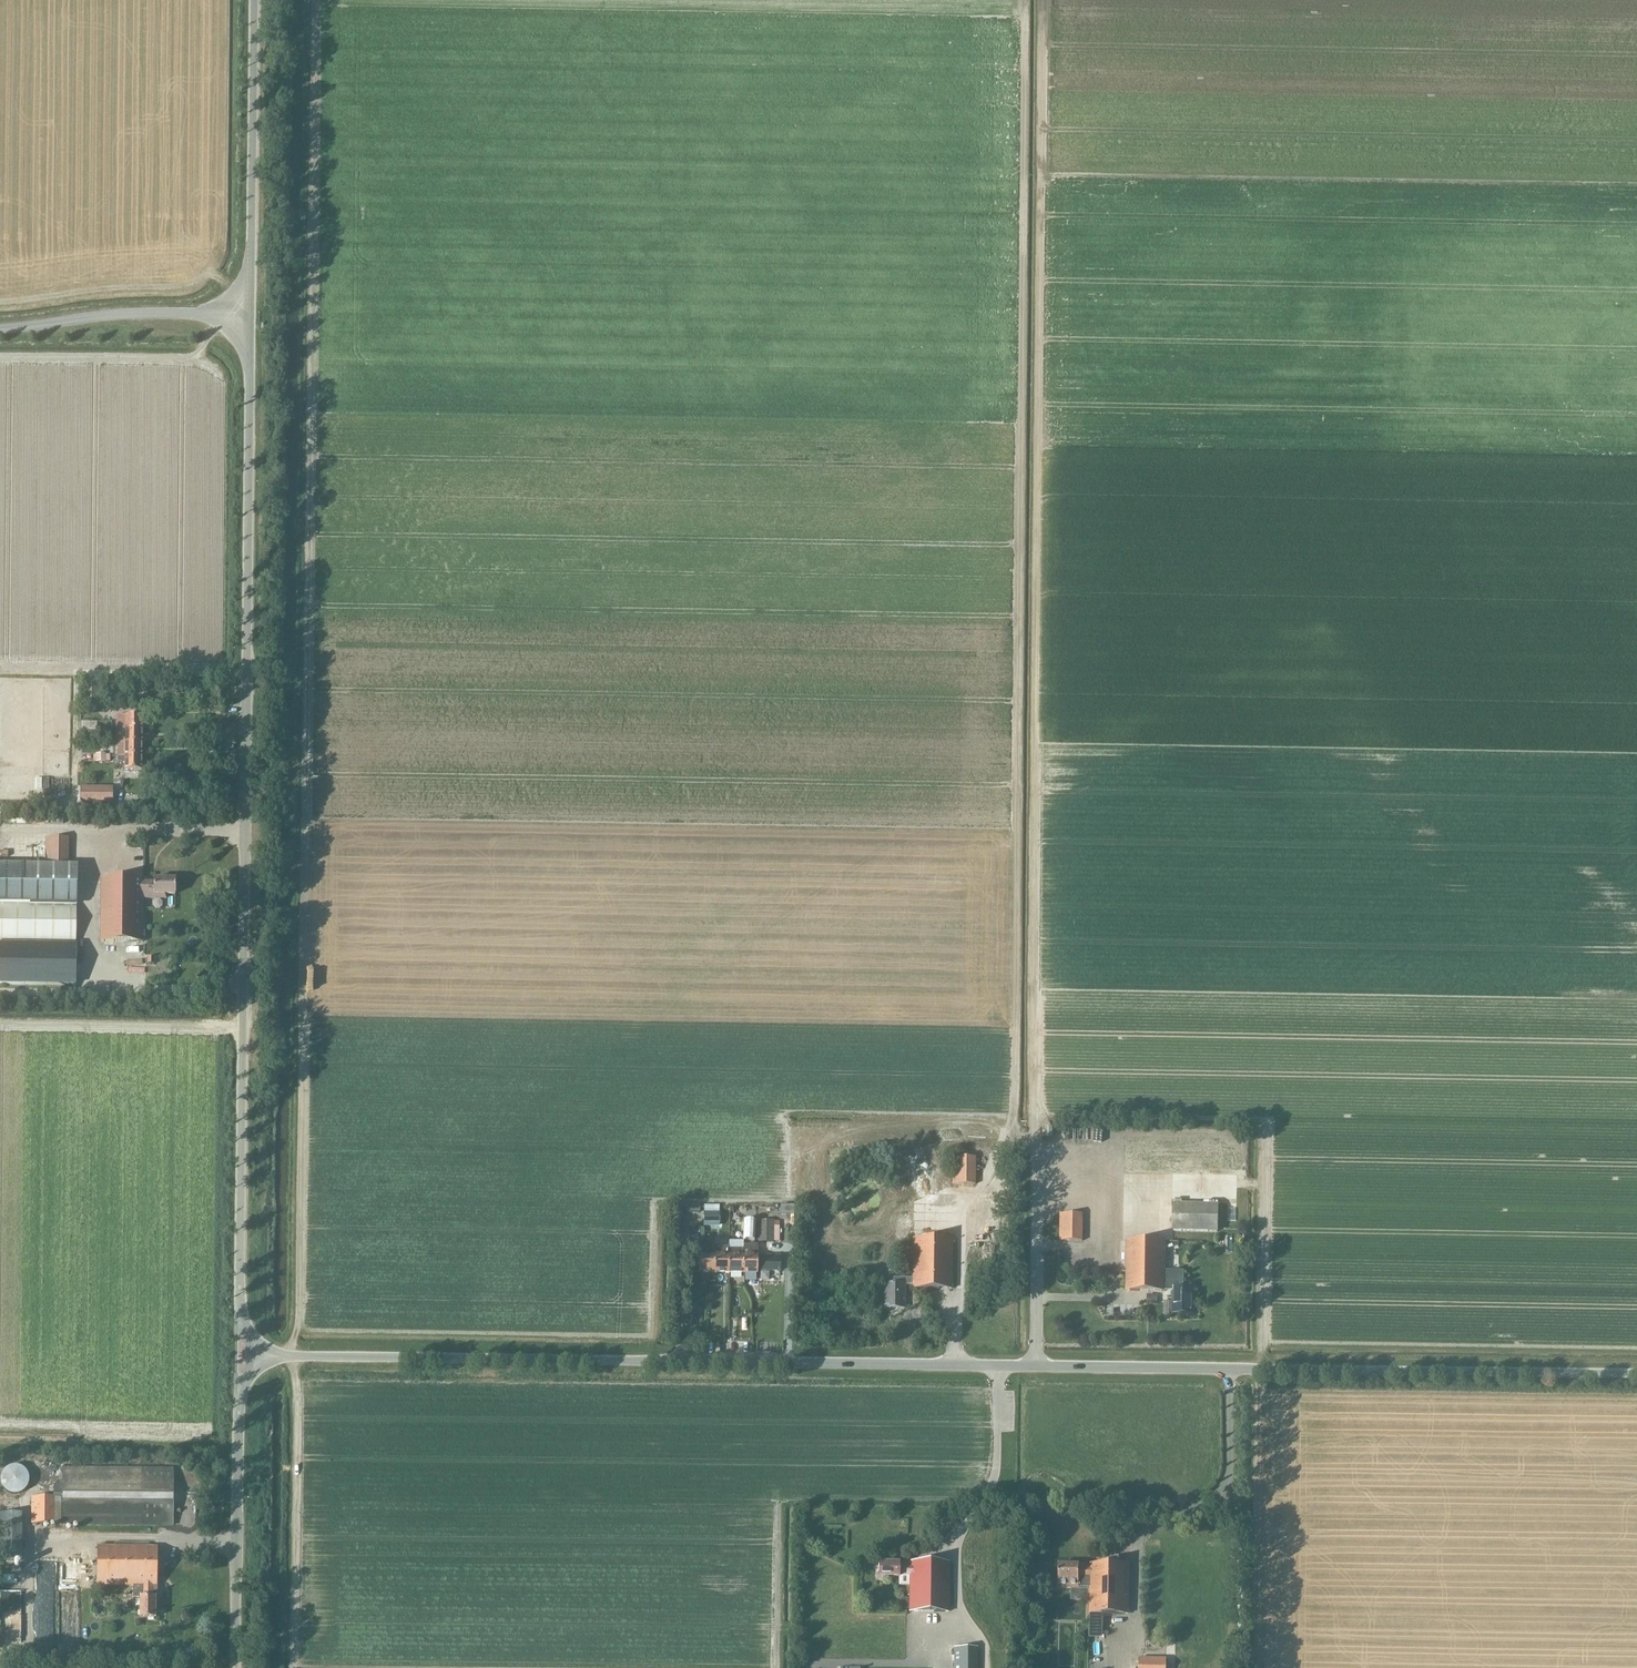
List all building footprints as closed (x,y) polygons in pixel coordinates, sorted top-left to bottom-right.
[(142,729),(142,715),(126,715),(117,715),(117,729),(142,729)] [(142,729),(117,729),(117,742),(142,743),(142,729)] [(142,756),(142,743),(117,742),(118,742),(118,756),(142,756)] [(93,761),(110,761),(110,754),(106,754),(106,753),(96,753),(96,755),(93,755),(93,761)] [(142,770),(142,756),(118,756),(118,761),(125,763),(125,770),(142,770)] [(113,785),(81,786),(81,803),(113,803),(113,785)] [(69,838),(45,838),(45,865),(0,864),(0,942),(76,942),(77,904),(78,904),(78,865),(68,865),(69,838)] [(175,894),(175,879),(154,879),(154,882),(143,881),(143,879),(101,878),(100,941),(142,942),(143,891),(154,891),(154,894),(154,899),(166,899),(166,894),(175,894)] [(76,985),(76,943),(0,942),(0,984),(76,985)] [(975,1184),(975,1157),(952,1157),(952,1184),(975,1184)] [(1173,1231),(1217,1231),(1218,1204),(1173,1203),(1173,1231)] [(688,1205),(689,1219),(702,1219),(701,1204),(688,1205)] [(672,1210),(672,1232),(681,1232),(681,1210),(672,1210)] [(703,1212),(702,1225),(718,1225),(718,1212),(703,1212)] [(1082,1241),(1083,1214),(1059,1214),(1059,1241),(1082,1241)] [(754,1241),(754,1220),(743,1220),(742,1240),(754,1241)] [(759,1220),(759,1242),(779,1242),(779,1224),(774,1224),(774,1220),(759,1220)] [(912,1278),(904,1278),(893,1278),(893,1284),(884,1284),(884,1309),(904,1309),(904,1285),(912,1285),(912,1288),(951,1289),(952,1239),(912,1239),(912,1278)] [(1193,1313),(1193,1288),(1183,1288),(1183,1272),(1165,1271),(1165,1242),(1126,1242),(1126,1291),(1165,1291),(1165,1287),(1173,1288),(1173,1313),(1193,1313)] [(780,1256),(757,1256),(757,1245),(743,1245),(743,1249),(742,1249),(742,1273),(757,1273),(757,1271),(780,1271),(780,1256)] [(728,1248),(728,1246),(714,1246),(714,1247),(713,1273),(728,1273),(728,1250),(728,1248)] [(699,1273),(713,1273),(714,1247),(707,1247),(706,1255),(699,1255),(699,1273)] [(742,1273),(742,1249),(728,1248),(728,1250),(728,1273),(742,1273)] [(1170,1260),(1170,1270),(1183,1269),(1183,1259),(1170,1260)] [(987,1280),(987,1271),(975,1271),(975,1280),(987,1280)] [(29,1481),(29,1479),(29,1478),(28,1476),(28,1475),(28,1473),(27,1472),(26,1471),(25,1470),(24,1469),(23,1468),(22,1467),(20,1466),(19,1466),(18,1466),(16,1465),(15,1465),(14,1465),(11,1466),(10,1466),(9,1467),(7,1467),(6,1468),(5,1469),(4,1470),(3,1471),(2,1472),(2,1473),(1,1475),(1,1476),(1,1477),(0,1479),(0,1480),(0,1481),(1,1483),(1,1484),(1,1485),(2,1486),(3,1488),(4,1489),(5,1490),(6,1491),(7,1492),(8,1492),(10,1493),(11,1493),(12,1494),(14,1494),(15,1494),(17,1494),(18,1493),(19,1493),(20,1493),(21,1492),(22,1491),(24,1490),(25,1490),(26,1488),(26,1487),(27,1486),(28,1485),(28,1483),(29,1482),(29,1481)] [(53,1496),(31,1496),(31,1524),(173,1525),(174,1469),(60,1468),(60,1482),(55,1482),(53,1487),(53,1496)] [(20,1561),(21,1513),(0,1513),(0,1560),(20,1561)] [(155,1619),(155,1586),(156,1586),(156,1547),(97,1546),(97,1586),(133,1586),(133,1598),(140,1598),(140,1618),(155,1619)] [(899,1563),(878,1562),(878,1577),(898,1577),(898,1575),(909,1575),(909,1611),(948,1612),(949,1562),(910,1562),(910,1563),(899,1563)] [(1058,1579),(1058,1588),(1078,1588),(1090,1588),(1089,1613),(1128,1614),(1129,1565),(1090,1564),(1090,1567),(1079,1567),(1079,1565),(1059,1565),(1058,1579)] [(977,1647),(954,1647),(954,1667),(977,1667),(977,1647)] [(1166,1658),(1139,1658),(1139,1667),(1166,1667),(1166,1658)]
